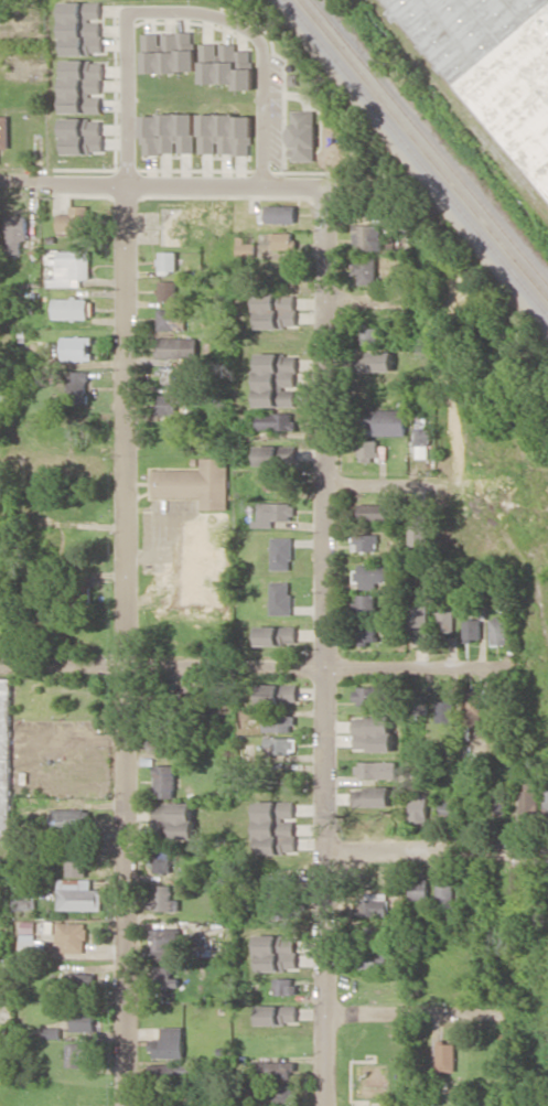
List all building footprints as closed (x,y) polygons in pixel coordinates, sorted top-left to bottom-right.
[(393,9),(389,12),(398,23),(405,17),(547,197),(547,0),(386,0),(393,9)] [(63,2),(63,55),(103,54),(102,1),(63,2)] [(143,33),(143,72),(196,72),(196,31),(161,32),(161,33),(143,33)] [(200,82),(234,83),(234,89),(253,90),(254,50),(237,50),(237,44),(201,43),(200,82)] [(63,113),(101,112),(101,94),(102,94),(102,59),(63,60),(63,113)] [(316,161),(316,110),(290,110),(289,160),(316,161)] [(194,152),(194,114),(142,114),(142,153),(176,153),(176,152),(194,152)] [(251,114),(199,114),(199,153),(218,152),(218,154),(251,154),(251,114)] [(9,148),(9,115),(0,115),(0,148),(9,148)] [(63,118),(64,154),(103,153),(102,118),(63,118)] [(265,205),(266,223),(297,222),(297,204),(265,205)] [(87,205),(71,205),(71,213),(58,214),(58,234),(88,233),(87,205)] [(27,214),(6,215),(7,253),(21,253),(21,240),(28,240),(27,214)] [(383,225),(356,224),(356,250),(382,250),(383,225)] [(295,232),(271,232),(271,249),(295,248),(295,232)] [(255,256),(256,237),(237,236),(236,255),(255,256)] [(81,286),(81,278),(90,278),(89,250),(58,251),(58,258),(54,258),(54,278),(48,278),(49,286),(81,286)] [(178,272),(177,251),(159,251),(160,272),(178,272)] [(376,256),(356,257),(356,274),(359,274),(359,283),(377,283),(376,256)] [(160,300),(177,300),(178,281),(160,280),(160,300)] [(256,327),(296,328),(296,294),(257,293),(256,327)] [(54,297),(54,318),(93,319),(93,298),(54,297)] [(159,329),(186,330),(186,309),(159,309),(159,329)] [(378,344),(378,327),(359,327),(359,345),(378,344)] [(91,336),(62,337),(63,360),(92,360),(91,336)] [(158,338),(159,358),(198,358),(198,337),(158,338)] [(257,406),(295,406),(295,388),(296,388),(296,353),(256,354),(257,406)] [(392,353),(354,354),(354,371),(393,370),(392,353)] [(89,371),(67,371),(67,402),(89,403),(89,371)] [(177,413),(177,394),(159,394),(160,413),(177,413)] [(405,435),(405,409),(362,409),(362,435),(405,435)] [(295,412),(257,413),(257,430),(295,429),(295,412)] [(414,458),(429,458),(429,427),(415,427),(414,458)] [(377,440),(359,440),(359,460),(378,460),(377,440)] [(296,445),(256,446),(257,463),(296,462),(296,445)] [(228,457),(201,457),(201,469),(153,469),(153,497),(201,497),(201,508),(228,509),(228,457)] [(267,490),(293,489),(292,470),(266,470),(267,490)] [(273,527),(273,520),(293,520),(293,502),(256,502),(256,527),(273,527)] [(388,504),(359,503),(359,520),(388,521),(388,504)] [(412,545),(430,545),(430,525),(412,524),(412,545)] [(352,551),(378,551),(378,534),(352,534),(352,551)] [(271,569),(292,569),(291,536),(271,537),(271,569)] [(380,589),(380,582),(389,582),(390,564),(356,563),(356,588),(380,589)] [(291,581),(270,581),(271,614),(292,614),(291,581)] [(376,611),(376,594),(355,594),(355,611),(376,611)] [(430,604),(412,605),(412,644),(430,644),(430,604)] [(454,610),(438,611),(438,631),(455,631),(454,610)] [(481,618),(464,618),(464,640),(481,639),(481,618)] [(507,618),(490,618),(491,645),(508,644),(507,618)] [(377,641),(376,622),(359,623),(359,642),(377,641)] [(257,626),(257,645),(296,645),(296,626),(257,626)] [(11,838),(13,678),(0,678),(0,838),(11,838)] [(296,684),(257,684),(257,702),(296,702),(296,684)] [(393,704),(394,687),(355,686),(355,703),(393,704)] [(481,689),(464,690),(465,726),(482,726),(481,689)] [(454,723),(453,700),(436,701),(437,724),(454,723)] [(264,732),(293,731),(293,714),(263,714),(264,732)] [(392,751),(393,716),(354,715),(353,750),(392,751)] [(295,752),(295,737),(264,737),(264,752),(295,752)] [(358,761),(357,777),(396,778),(396,761),(358,761)] [(175,798),(175,764),(154,764),(154,798),(175,798)] [(392,806),(392,788),(352,787),(352,805),(392,806)] [(533,790),(516,790),(516,798),(499,798),(499,817),(510,816),(509,807),(522,806),(523,815),(533,815),(533,790)] [(429,822),(428,791),(409,792),(410,823),(429,822)] [(295,801),(256,801),(256,853),(295,853),(295,801)] [(194,837),(193,802),(154,803),(155,837),(194,837)] [(457,808),(441,808),(441,824),(458,824),(457,808)] [(53,810),(53,829),(92,829),(92,809),(53,810)] [(54,861),(68,861),(67,876),(86,876),(86,834),(54,834),(54,861)] [(171,851),(152,850),(152,871),(171,872),(171,851)] [(265,894),(291,893),(290,874),(265,874),(265,894)] [(411,899),(428,898),(427,877),(410,878),(411,899)] [(92,879),(59,878),(58,909),(102,910),(103,889),(92,888),(92,879)] [(436,907),(453,907),(454,878),(437,878),(436,907)] [(171,884),(154,884),(154,910),(177,910),(177,900),(171,900),(171,884)] [(388,892),(356,893),(356,916),(389,915),(388,892)] [(36,898),(14,899),(15,909),(36,908),(36,898)] [(291,906),(273,906),(273,918),(291,918),(291,906)] [(86,922),(57,922),(56,944),(63,944),(63,953),(86,953),(86,922)] [(22,953),(41,952),(41,940),(35,940),(35,924),(21,924),(22,953)] [(381,924),(358,925),(358,945),(382,944),(381,924)] [(153,958),(179,957),(178,927),(152,928),(153,958)] [(257,970),(296,969),(295,934),(256,935),(257,970)] [(360,969),(387,969),(387,953),(360,952),(360,969)] [(294,977),(273,978),(274,994),(294,994),(294,977)] [(9,998),(8,986),(0,986),(0,998),(9,998)] [(257,1023),(296,1024),(296,1005),(258,1005),(257,1023)] [(72,1031),(98,1030),(97,1011),(71,1012),(72,1031)] [(184,1026),(161,1027),(162,1038),(151,1039),(151,1058),(184,1058),(184,1026)] [(62,1027),(44,1027),(44,1037),(61,1038),(62,1027)] [(437,1071),(455,1070),(454,1041),(437,1041),(437,1071)] [(67,1043),(67,1067),(91,1067),(91,1042),(67,1043)] [(256,1079),(297,1078),(297,1059),(256,1060),(256,1079)] [(188,1062),(161,1067),(162,1077),(189,1073),(188,1062)] [(262,1100),(292,1099),(291,1083),(261,1084),(262,1100)]
